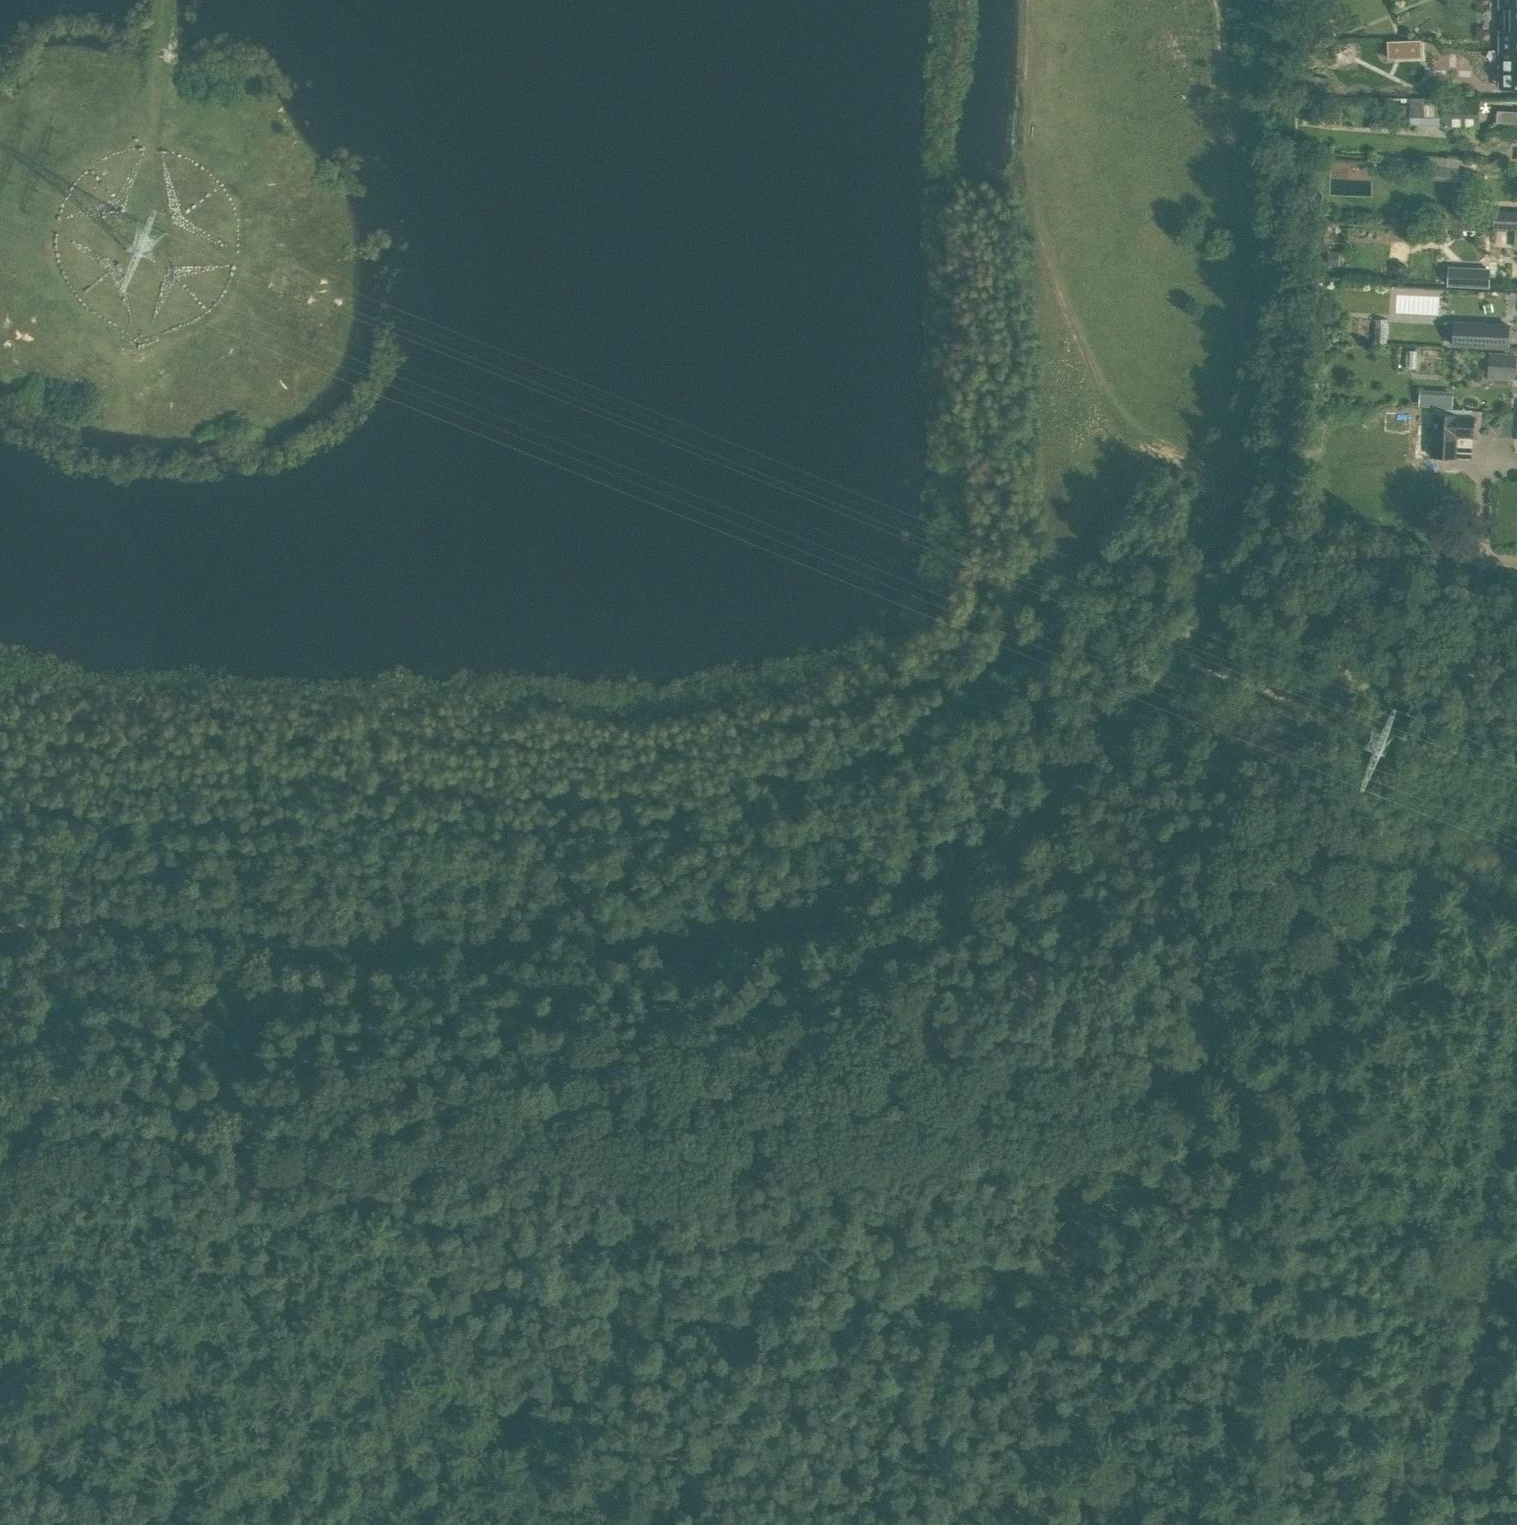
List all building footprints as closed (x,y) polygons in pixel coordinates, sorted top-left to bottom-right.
[(1499,7),(1504,7),(1504,31),(1499,31),(1499,35),(1516,35),(1516,0),(1499,0),(1499,7)] [(1330,25),(1311,33),(1318,50),(1337,42),(1330,25)] [(1499,35),(1499,87),(1516,87),(1516,35),(1499,35)] [(1420,39),(1386,40),(1387,58),(1421,57),(1420,39)] [(1479,128),(1479,99),(1409,99),(1409,105),(1400,105),(1400,120),(1409,120),(1409,126),(1440,126),(1440,128),(1479,128)] [(1497,111),(1497,122),(1503,122),(1502,134),(1516,135),(1516,112),(1497,111)] [(1422,154),(1421,167),(1509,171),(1509,163),(1504,158),(1498,158),(1492,162),(1491,164),(1468,162),(1469,156),(1447,154),(1447,156),(1422,154)] [(1478,230),(1479,214),(1429,211),(1428,227),(1478,230)] [(1516,229),(1516,213),(1493,211),(1492,228),(1516,229)] [(1394,266),(1394,270),(1398,274),(1402,274),(1406,271),(1406,266),(1402,262),(1398,262),(1394,266)] [(1489,270),(1449,268),(1448,285),(1488,287),(1489,270)] [(1454,323),(1453,345),(1507,348),(1509,325),(1454,323)] [(1515,354),(1490,353),(1489,378),(1514,379),(1515,354)] [(1420,390),(1419,407),(1431,407),(1432,390),(1420,390)] [(1473,416),(1433,414),(1431,456),(1455,457),(1456,435),(1472,436),(1473,416)]
